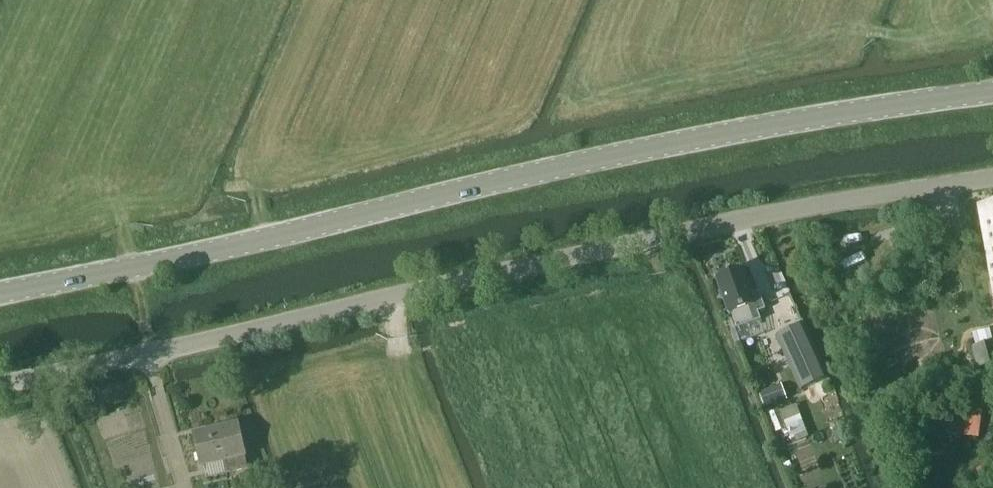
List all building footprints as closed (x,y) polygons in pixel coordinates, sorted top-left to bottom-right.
[(992,257),(992,205),(979,207),(988,258),(992,257)] [(741,268),(715,278),(735,330),(761,320),(758,313),(766,310),(763,302),(760,293),(752,296),(741,268)] [(802,326),(777,337),(802,391),(827,379),(802,326)] [(971,348),(977,369),(992,365),(992,342),(971,348)] [(756,379),(759,390),(766,387),(763,376),(756,379)] [(782,384),(760,393),(766,408),(788,400),(782,384)] [(782,409),(784,420),(798,418),(796,407),(782,409)] [(949,412),(946,429),(961,431),(963,414),(949,412)] [(237,423),(193,433),(201,467),(227,461),(230,473),(248,469),(237,423)]
